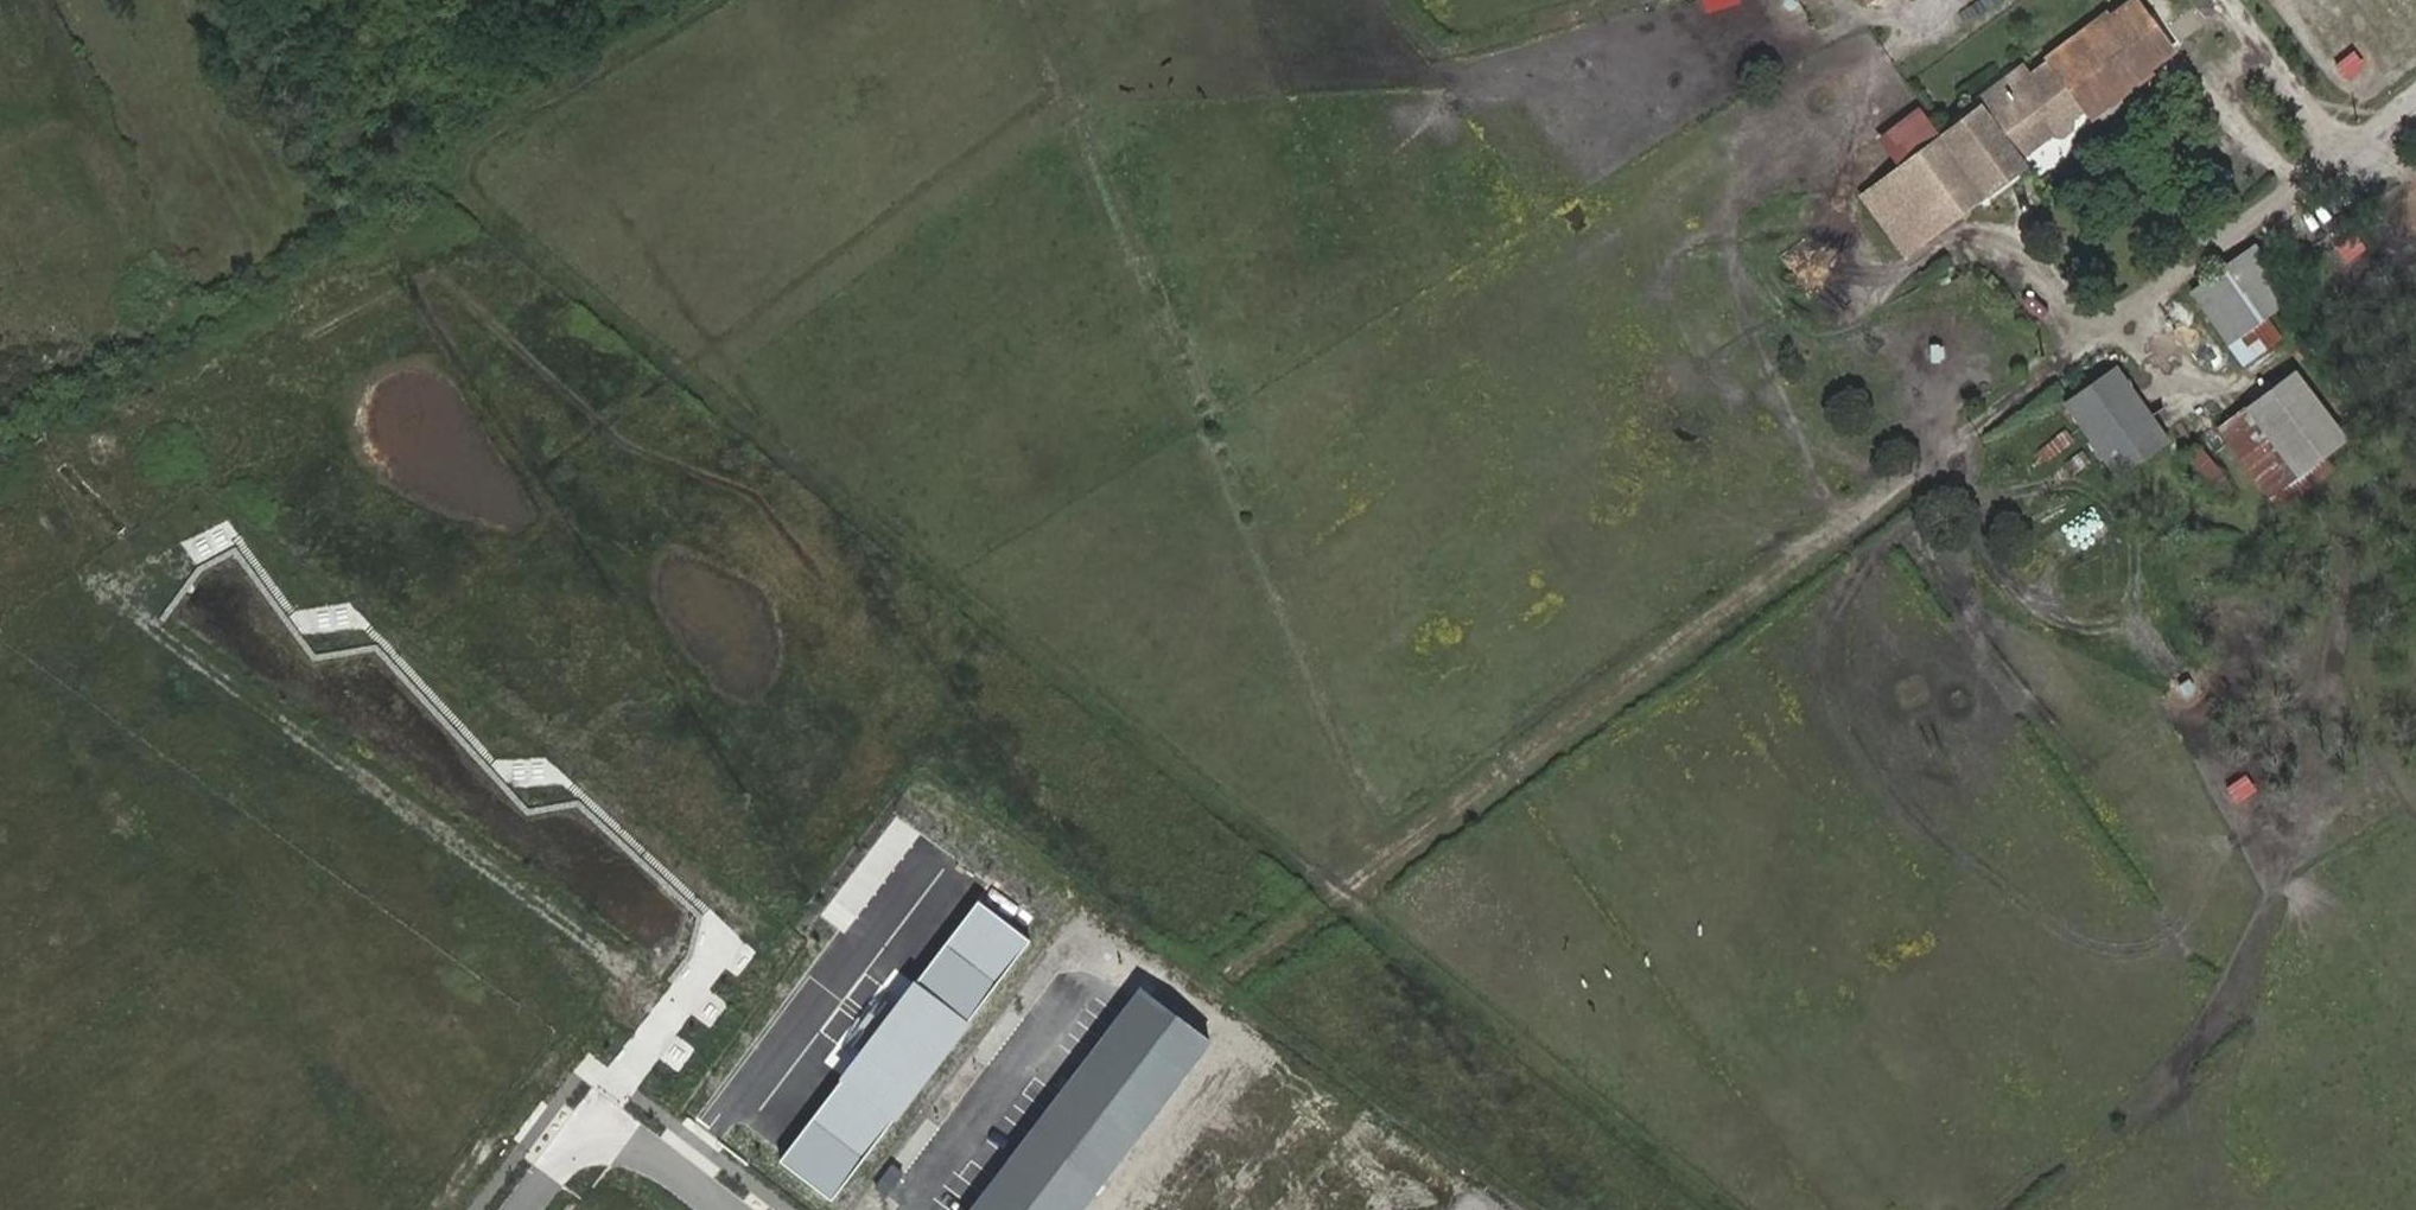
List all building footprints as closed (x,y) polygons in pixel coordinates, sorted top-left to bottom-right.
[(1962,124),(1866,196),(1908,253),(2030,164),(2026,159),(2087,114),(2090,118),(2177,52),(2139,0),(2135,0),(2049,61),(2053,67),(1991,111),(1986,107),(1962,124)] [(2226,261),(2196,287),(2232,335),(2264,313),(2226,261)] [(2057,401),(2112,478),(2168,438),(2112,361),(2057,401)] [(2290,379),(2252,407),(2302,473),(2327,454),(2340,445),(2290,379)] [(2302,473),(2252,407),(2223,428),(2272,494),(2302,473)] [(2203,442),(2189,452),(2227,504),(2241,493),(2203,442)] [(2327,454),(2302,473),(2272,494),(2283,508),(2337,468),(2327,454)] [(1034,940),(979,898),(777,1160),(831,1201),(1034,940)] [(1139,988),(968,1209),(1075,1209),(1206,1040),(1139,988)]
